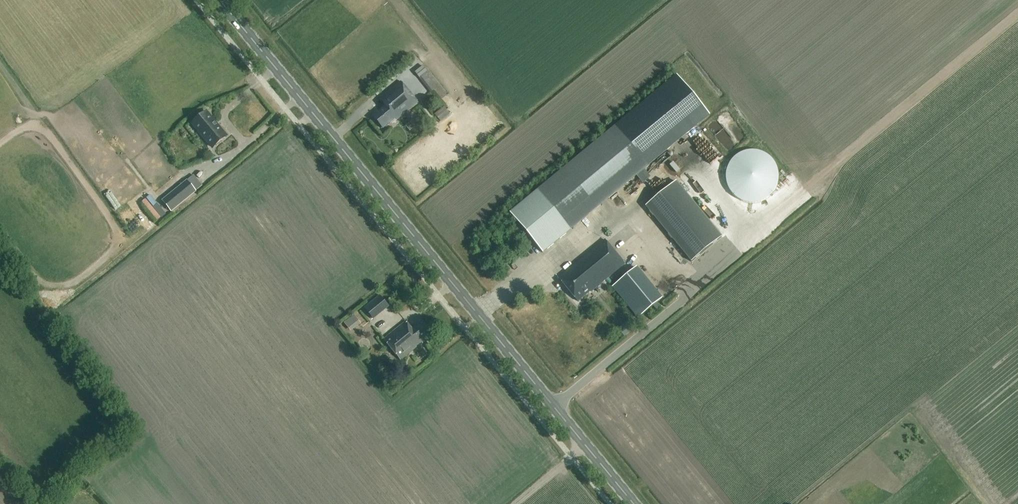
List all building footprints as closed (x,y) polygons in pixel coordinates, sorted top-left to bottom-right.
[(417,72),(433,91),(437,88),(444,98),(450,94),(427,64),(417,72)] [(614,126),(509,213),(543,253),(648,166),(709,115),(676,75),(614,126)] [(400,82),(380,99),(385,106),(373,117),(383,128),(395,118),(397,121),(418,103),(400,82)] [(442,120),(453,112),(448,105),(437,113),(442,120)] [(211,150),(227,137),(206,112),(190,125),(211,150)] [(738,155),(731,161),(726,170),(725,180),(728,189),(734,197),(742,202),(752,204),(761,202),(770,197),(776,189),(778,180),(777,170),(773,161),(766,155),(757,151),(747,151),(738,155)] [(195,192),(186,181),(161,201),(170,212),(195,192)] [(721,237),(675,181),(645,206),(691,262),(721,237)] [(165,214),(156,204),(152,208),(160,218),(165,214)] [(591,292),(625,264),(605,240),(558,278),(577,301),(590,291),(591,292)] [(636,267),(628,274),(612,287),(638,318),(662,299),(636,267)] [(535,283),(538,288),(550,280),(547,276),(535,283)] [(363,310),(372,321),(388,308),(379,296),(363,310)] [(638,327),(631,319),(624,325),(630,332),(638,327)] [(400,360),(431,336),(420,323),(411,330),(407,323),(406,322),(384,340),(400,360)]
